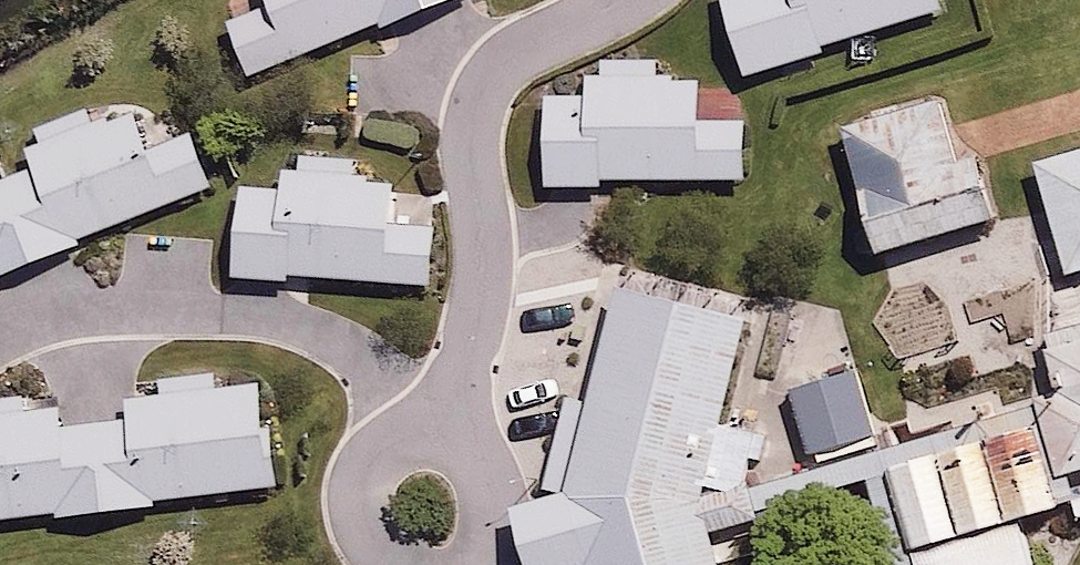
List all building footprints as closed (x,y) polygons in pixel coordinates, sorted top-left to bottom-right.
[(250,18),(210,33),(230,90),(364,36),(366,42),(459,5),(457,0),(244,0),(250,18)] [(731,90),(811,66),(809,59),(929,23),(922,0),(710,0),(704,2),(731,90)] [(533,109),(535,198),(730,193),(729,132),(685,133),(684,92),(661,93),(661,87),(644,88),(644,71),(589,73),(589,88),(572,89),(573,108),(533,109)] [(917,117),(822,145),(859,269),(970,236),(951,173),(935,177),(917,117)] [(198,203),(175,145),(133,161),(119,124),(96,133),(94,129),(78,135),(73,121),(21,142),(26,155),(11,161),(18,181),(0,188),(0,280),(198,203)] [(1012,181),(1045,294),(1079,284),(1079,286),(1079,161),(1012,181)] [(225,198),(218,290),(274,294),(275,288),(417,299),(422,237),(375,235),(381,197),(354,194),(355,187),(338,186),(339,172),(285,168),(283,183),(268,182),(264,202),(225,198)] [(549,506),(494,521),(508,564),(704,564),(698,546),(743,532),(732,491),(744,445),(709,437),(735,331),(601,301),(575,417),(555,412),(532,501),(549,506)] [(1054,484),(1079,476),(1079,334),(997,358),(1021,439),(876,481),(898,564),(1016,564),(1006,533),(1065,516),(1054,484)] [(845,384),(780,404),(800,471),(866,451),(845,384)] [(266,501),(259,440),(250,440),(247,395),(203,401),(203,386),(149,392),(150,408),(113,413),(114,433),(51,441),(48,421),(13,425),(11,409),(0,410),(0,533),(266,501)]
